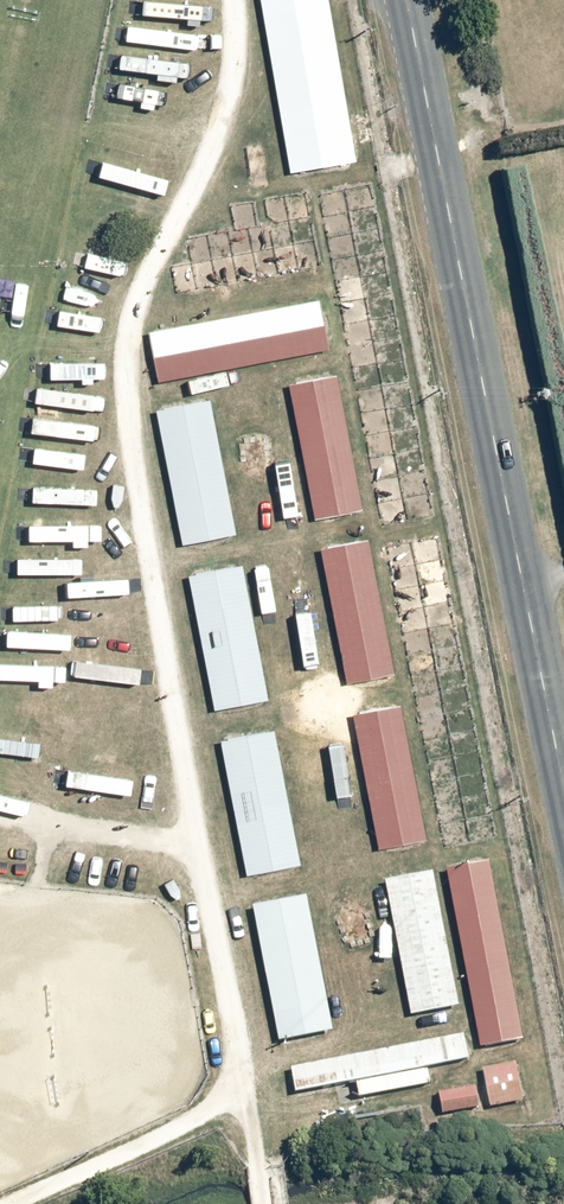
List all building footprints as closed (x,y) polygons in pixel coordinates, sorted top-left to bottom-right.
[(298,287),(128,319),(137,368),(308,336),(298,287)] [(339,498),(314,360),(267,368),(292,507),(339,498)] [(214,526),(189,387),(142,396),(167,535),(214,526)] [(370,668),(345,529),(298,538),(323,677),(370,668)] [(245,692),(220,554),(173,562),(198,701),(245,692)] [(405,838),(380,699),(333,707),(358,846),(405,838)] [(278,863),(253,724),(206,733),(231,871),(278,863)] [(467,854),(426,861),(458,1037),(499,1029),(467,854)] [(436,1001),(410,862),(363,870),(389,1009),(436,1001)] [(307,1026),(282,887),(235,895),(261,1034),(307,1026)] [(440,1054),(434,1022),(262,1053),(268,1086),(440,1054)] [(492,1093),(484,1053),(457,1058),(464,1098),(492,1093)]
